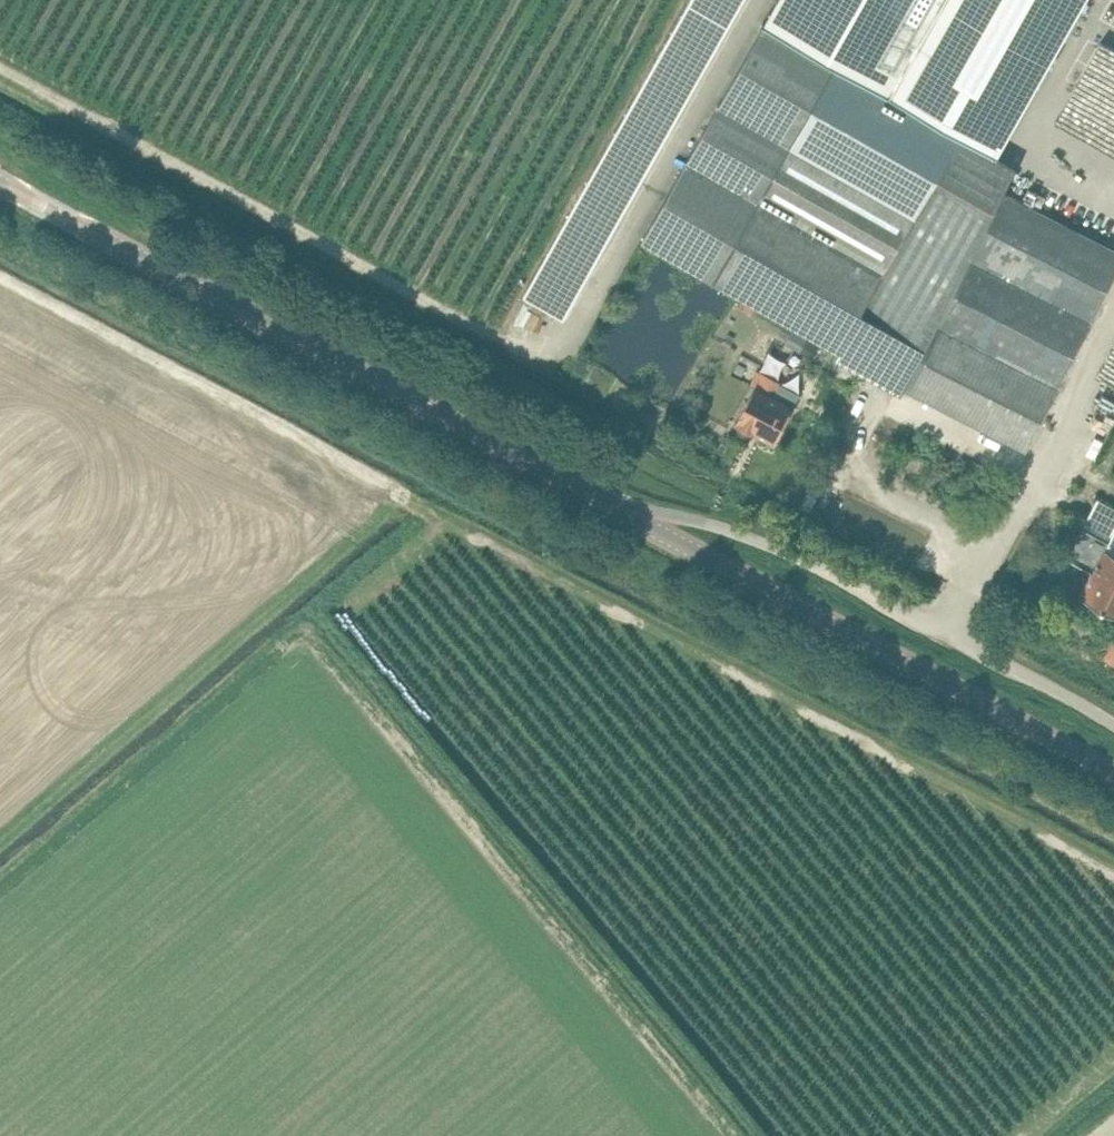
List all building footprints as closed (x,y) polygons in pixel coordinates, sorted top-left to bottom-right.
[(643,240),(840,351),(836,357),(902,394),(905,389),(1025,450),(1113,276),(1113,249),(1038,210),(1045,197),(1028,189),(1022,202),(981,181),(1084,0),(778,0),(643,240)] [(731,13),(739,0),(709,0),(731,13)] [(690,4),(657,62),(692,82),(725,24),(690,4)] [(645,85),(612,143),(646,163),(679,105),(645,85)] [(605,155),(572,213),(607,233),(640,174),(605,155)] [(559,237),(526,295),(561,315),(594,257),(559,237)] [(773,347),(769,361),(792,368),(796,355),(773,347)] [(774,443),(799,394),(779,383),(773,395),(754,386),(735,422),(774,443)] [(1066,557),(1092,571),(1079,595),(1113,614),(1113,551),(1105,547),(1108,541),(1082,527),(1066,557)]
